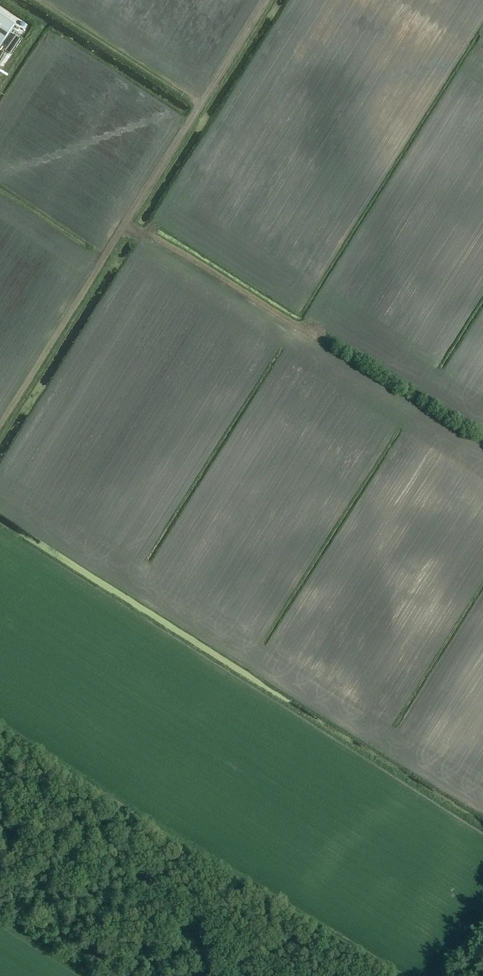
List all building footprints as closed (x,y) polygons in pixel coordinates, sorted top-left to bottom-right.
[(15,25),(0,15),(0,47),(15,25)]
